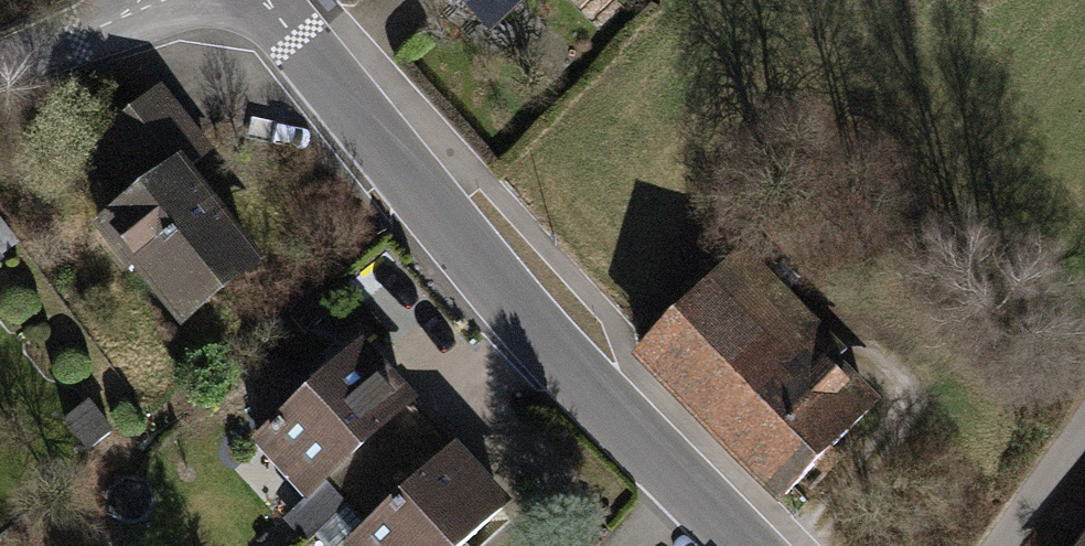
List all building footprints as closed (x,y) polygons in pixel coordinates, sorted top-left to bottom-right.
[(489,42),(532,0),(448,0),(489,42)] [(88,151),(135,212),(190,169),(212,151),(166,91),(88,151)] [(275,274),(190,169),(135,212),(101,240),(186,346),(275,274)] [(11,265),(0,252),(0,274),(11,265)] [(848,355),(742,255),(632,372),(782,513),(880,409),(836,368),(848,355)] [(361,353),(249,453),(301,510),(286,523),(306,545),(312,541),(433,433),(361,353)] [(93,406),(65,426),(88,458),(116,438),(93,406)] [(433,433),(312,541),(317,545),(477,545),(509,518),(433,433)] [(1076,545),(1084,545),(1084,534),(1076,545)]
